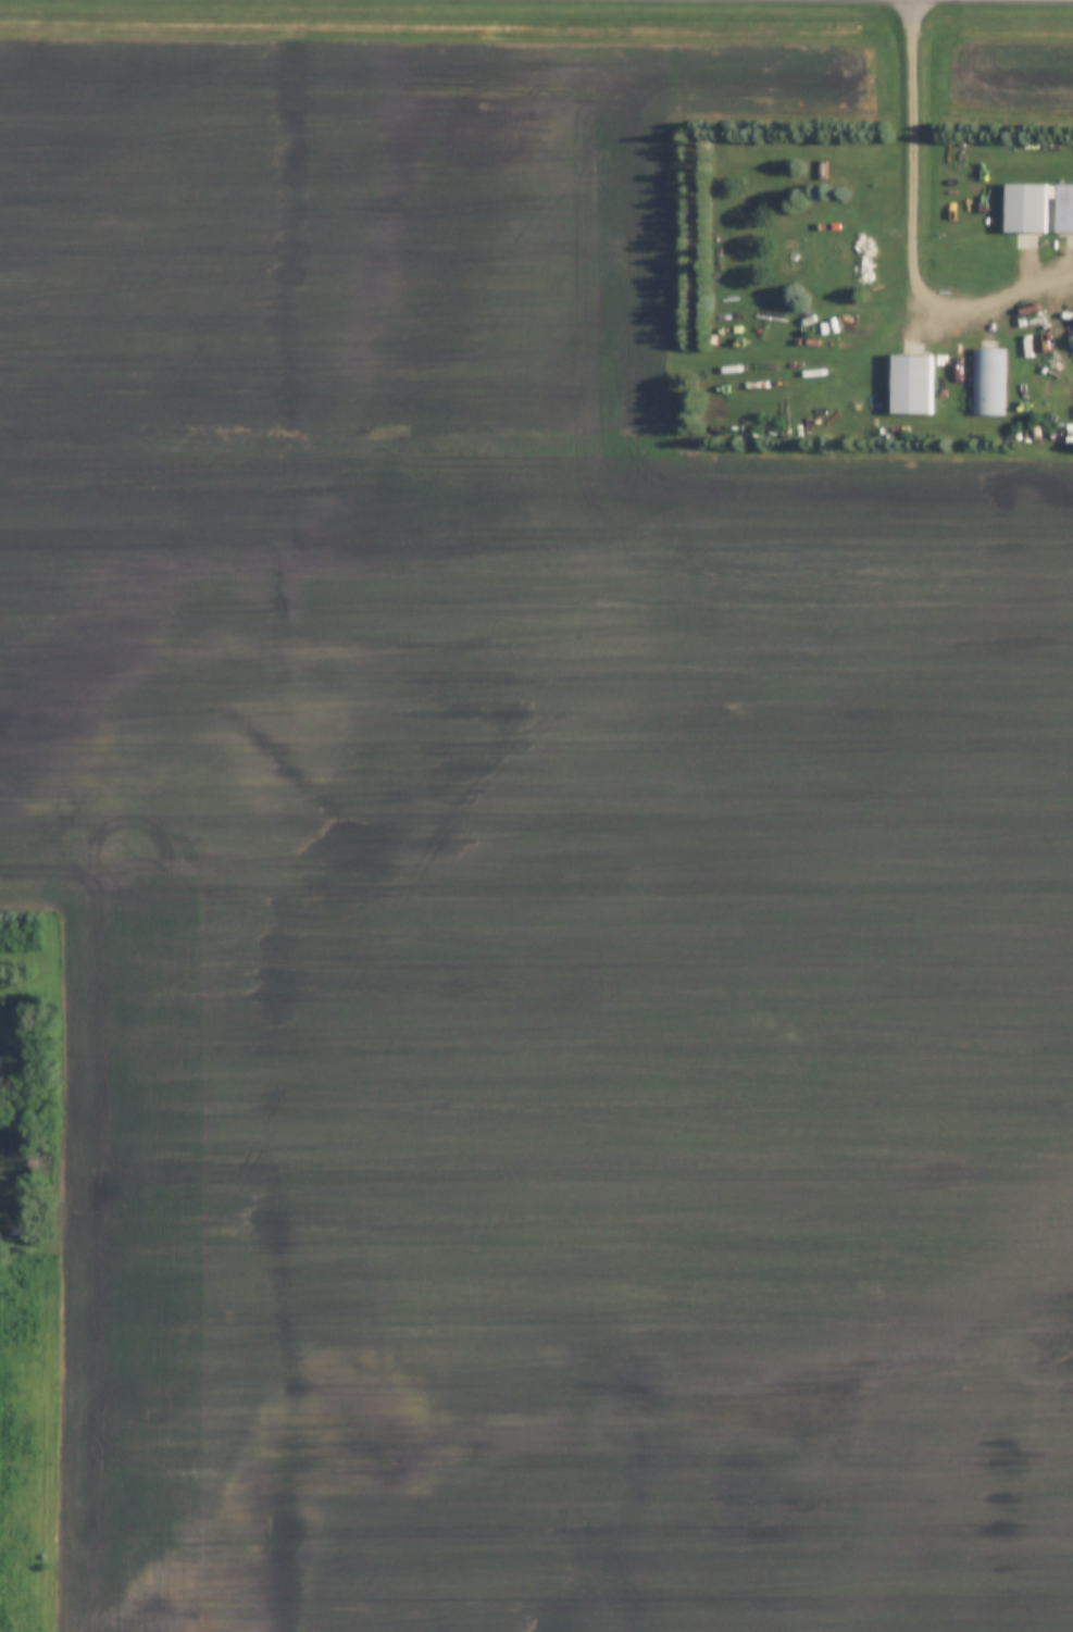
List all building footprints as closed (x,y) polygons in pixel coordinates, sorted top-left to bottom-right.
[(1006,185),(1005,234),(1047,234),(1047,199),(1056,199),(1056,234),(1072,235),(1072,185),(1006,185)] [(812,278),(839,278),(839,221),(812,221),(812,278)] [(974,344),(973,414),(1004,415),(1005,349),(997,349),(997,344),(974,344)] [(931,414),(931,348),(892,348),(892,414),(931,414)] [(866,413),(880,412),(879,396),(865,397),(866,413)]
